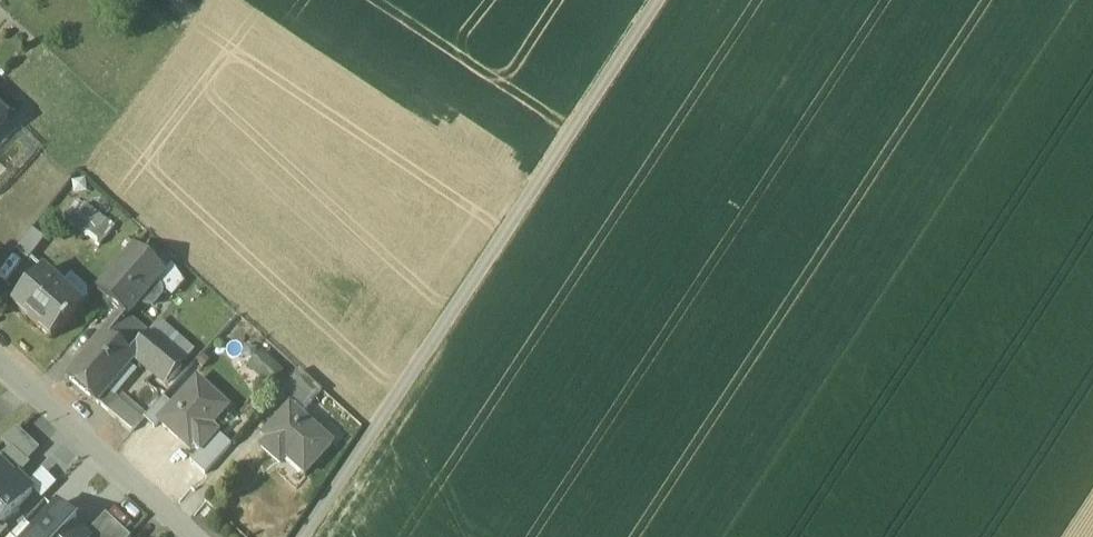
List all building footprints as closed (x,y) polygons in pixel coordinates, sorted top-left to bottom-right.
[(0,113),(0,130),(9,121),(0,113)] [(115,228),(85,206),(69,225),(100,248),(115,228)] [(33,231),(17,252),(30,262),(46,241),(33,231)] [(136,249),(99,293),(127,317),(165,273),(136,249)] [(61,287),(44,272),(14,307),(52,341),(61,331),(63,332),(84,308),(61,287)] [(88,290),(72,276),(61,287),(82,306),(89,299),(88,290)] [(148,336),(127,317),(110,339),(130,356),(133,352),(148,336)] [(104,334),(67,377),(98,403),(102,397),(131,357),(130,356),(110,339),(104,334)] [(171,355),(148,336),(133,352),(156,373),(171,355)] [(322,392),(300,372),(281,392),(295,405),(296,404),(305,412),(322,392)] [(175,405),(160,422),(161,423),(179,440),(183,436),(201,452),(218,433),(211,427),(228,408),(198,381),(175,405)] [(133,424),(102,397),(98,403),(92,410),(123,436),(133,424)] [(166,397),(146,418),(157,428),(161,423),(160,422),(175,405),(166,397)] [(291,408),(274,427),(278,431),(262,448),(281,465),(287,459),(305,476),(332,445),(291,408)] [(40,451),(17,429),(2,442),(12,451),(0,464),(18,480),(31,466),(28,463),(40,451)] [(0,525),(2,527),(3,526),(33,494),(18,480),(0,464),(0,526),(0,525)] [(29,536),(85,536),(69,522),(72,519),(58,506),(29,536)] [(106,516),(86,536),(129,536),(106,516)] [(0,526),(0,536),(3,536),(9,531),(3,526),(2,527),(0,525),(0,526)]
